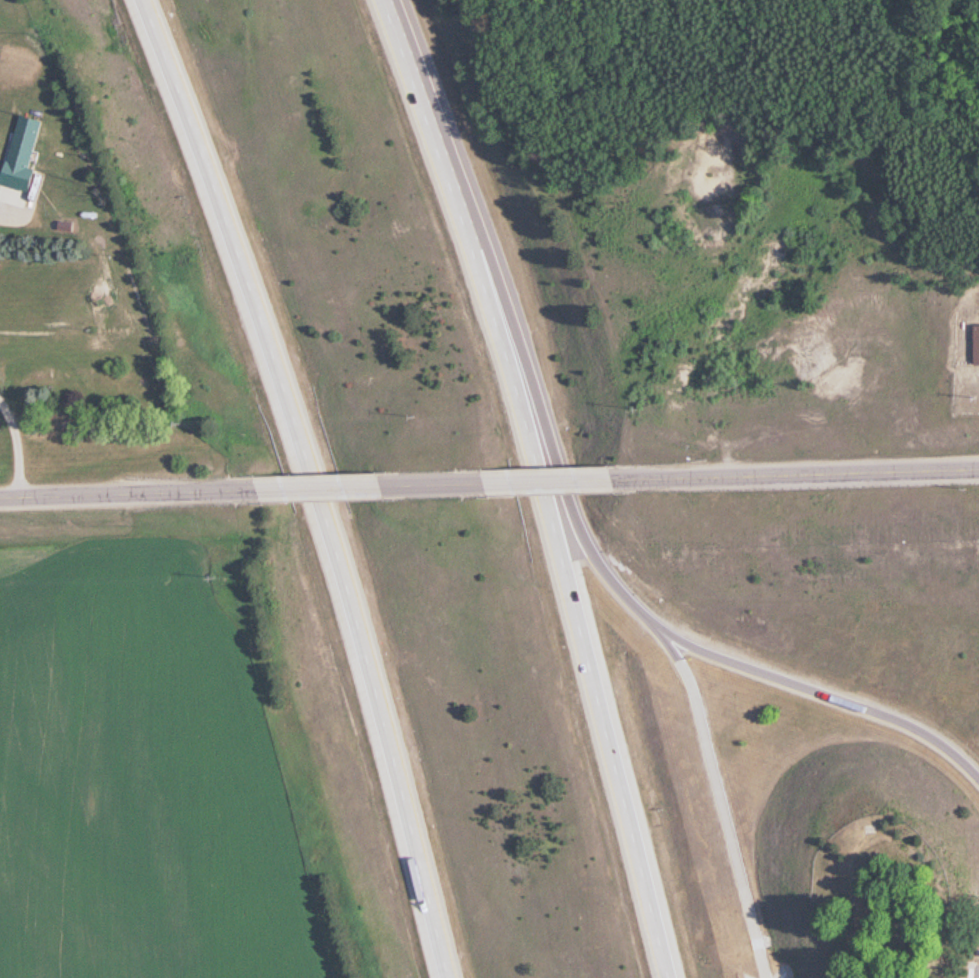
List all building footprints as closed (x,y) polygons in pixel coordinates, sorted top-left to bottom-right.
[(37,170),(51,120),(26,112),(12,163),(37,170)]
